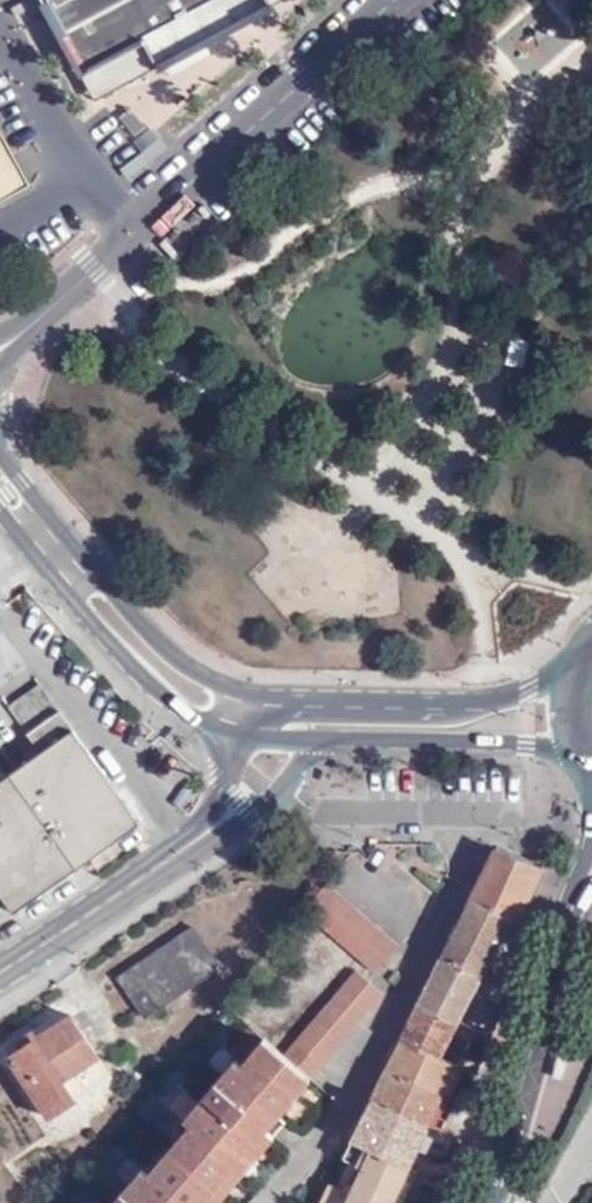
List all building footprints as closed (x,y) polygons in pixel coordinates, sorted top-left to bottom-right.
[(95,102),(273,6),(270,0),(41,0),(95,102)] [(120,170),(128,180),(169,148),(161,138),(162,137),(154,126),(134,142),(142,153),(120,170)] [(0,131),(0,191),(26,176),(0,131)] [(11,710),(44,686),(38,678),(6,703),(11,710)] [(13,906),(139,815),(44,686),(11,710),(39,748),(0,776),(0,889),(13,906)] [(541,869),(495,850),(470,898),(516,920),(541,869)] [(403,943),(330,879),(307,906),(378,971),(403,943)] [(516,920),(470,898),(444,952),(484,970),(510,920),(516,922),(516,920)] [(197,924),(122,975),(149,1015),(224,965),(197,924)] [(458,1020),(484,970),(444,952),(421,1000),(458,1020)] [(282,1112),(387,991),(360,968),(288,1052),(268,1034),(245,1062),(239,1056),(188,1115),(194,1121),(150,1172),(143,1168),(113,1202),(218,1202),(278,1133),(269,1125),(282,1112)] [(440,1057),(458,1020),(421,1000),(401,1039),(440,1057)] [(67,1077),(104,1053),(75,1009),(14,1051),(53,1112),(80,1094),(67,1077)] [(456,1065),(440,1057),(401,1039),(372,1098),(427,1124),(456,1065)] [(116,1071),(104,1053),(67,1077),(80,1094),(116,1071)] [(407,1164),(427,1124),(372,1098),(353,1140),(369,1147),(407,1164)] [(289,1119),(282,1112),(269,1125),(278,1133),(289,1119)] [(344,1158),(361,1164),(369,1147),(353,1140),(344,1158)] [(407,1164),(369,1147),(361,1164),(346,1196),(330,1188),(322,1202),(389,1202),(407,1164)] [(417,1167),(407,1164),(389,1202),(399,1202),(417,1167)]
